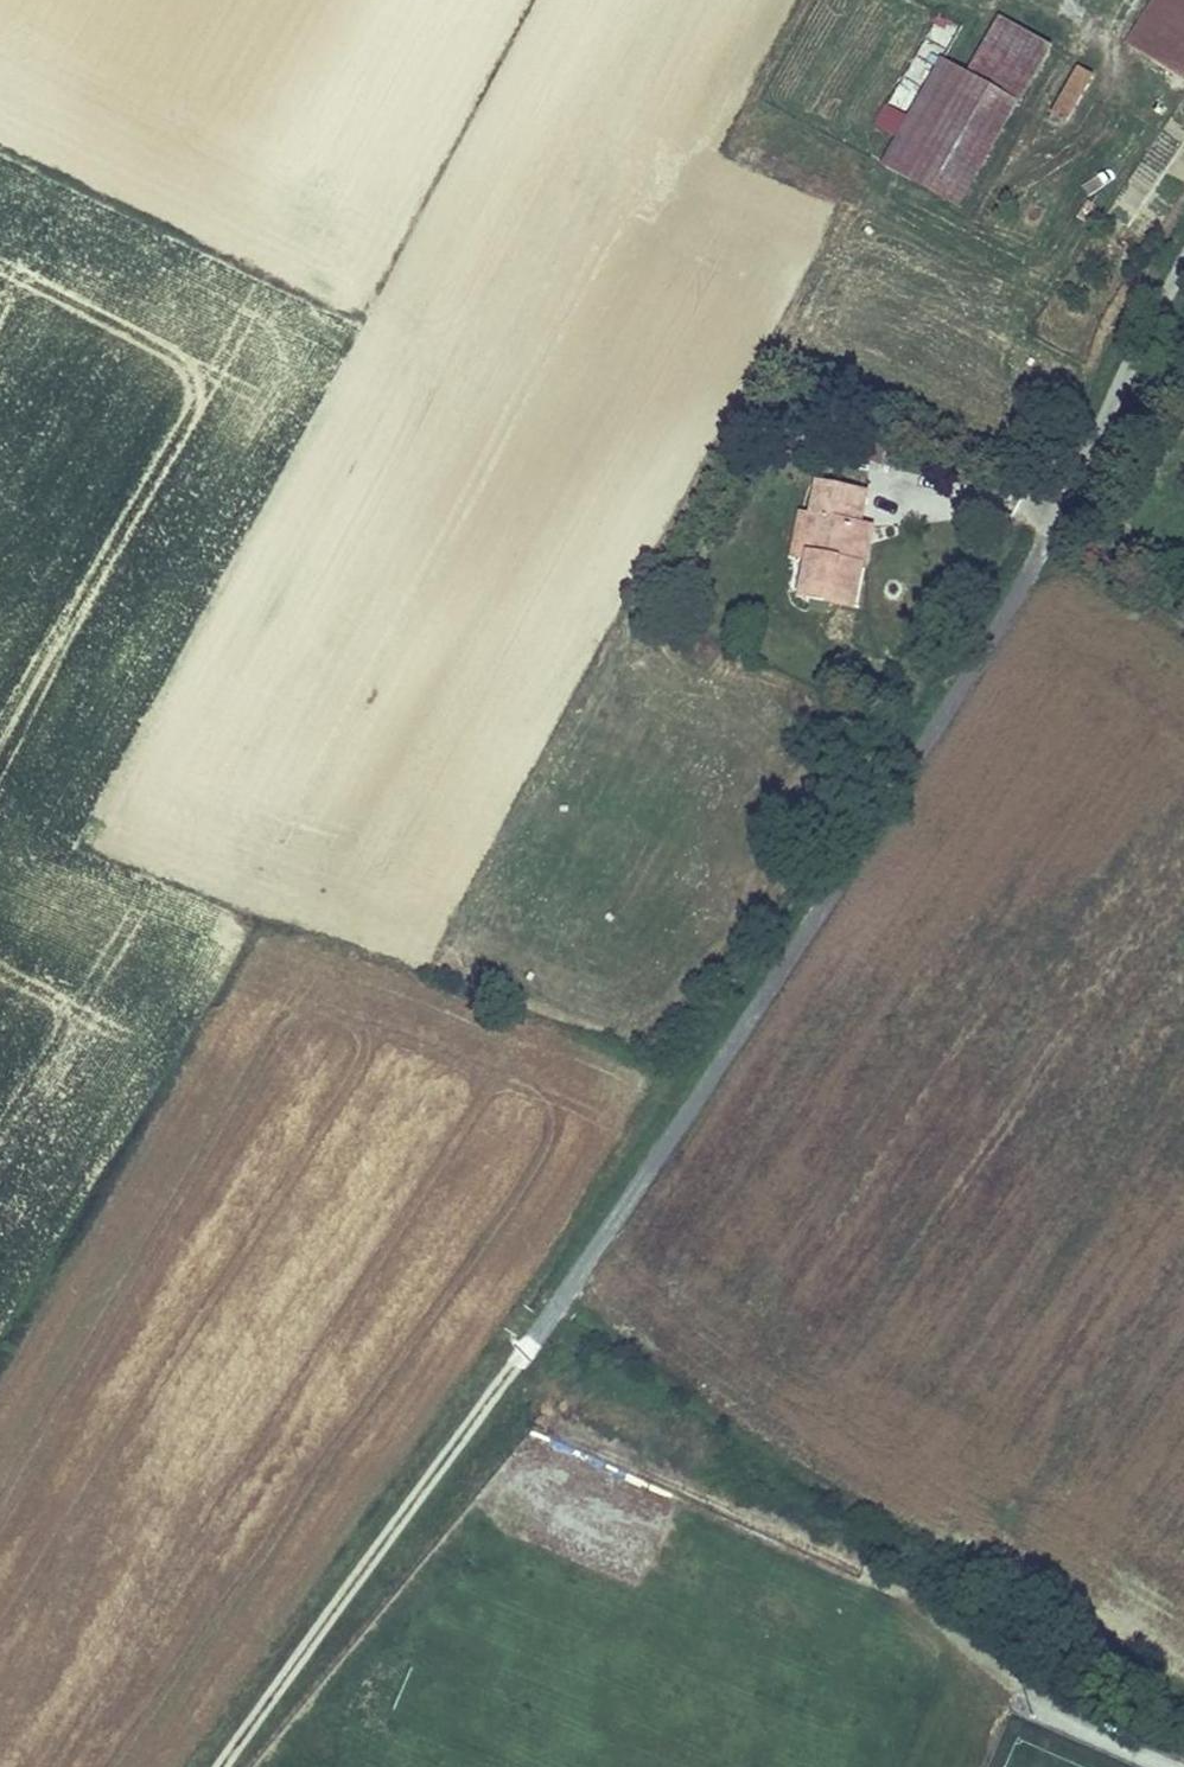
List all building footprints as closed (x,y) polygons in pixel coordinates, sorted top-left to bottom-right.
[(1125,50),(1183,86),(1183,0),(1155,0),(1125,50)] [(991,34),(903,193),(957,222),(1041,62),(991,34)] [(1078,77),(1052,120),(1064,127),(1090,83),(1078,77)] [(945,115),(922,103),(877,178),(903,193),(945,115)] [(860,495),(813,485),(803,517),(815,519),(805,564),(797,599),(845,609),(857,570),(849,566),(859,528),(854,527),(860,495)] [(805,564),(815,519),(803,517),(795,515),(784,559),(805,564)] [(872,531),(859,528),(849,566),(857,570),(862,571),(872,531)]
